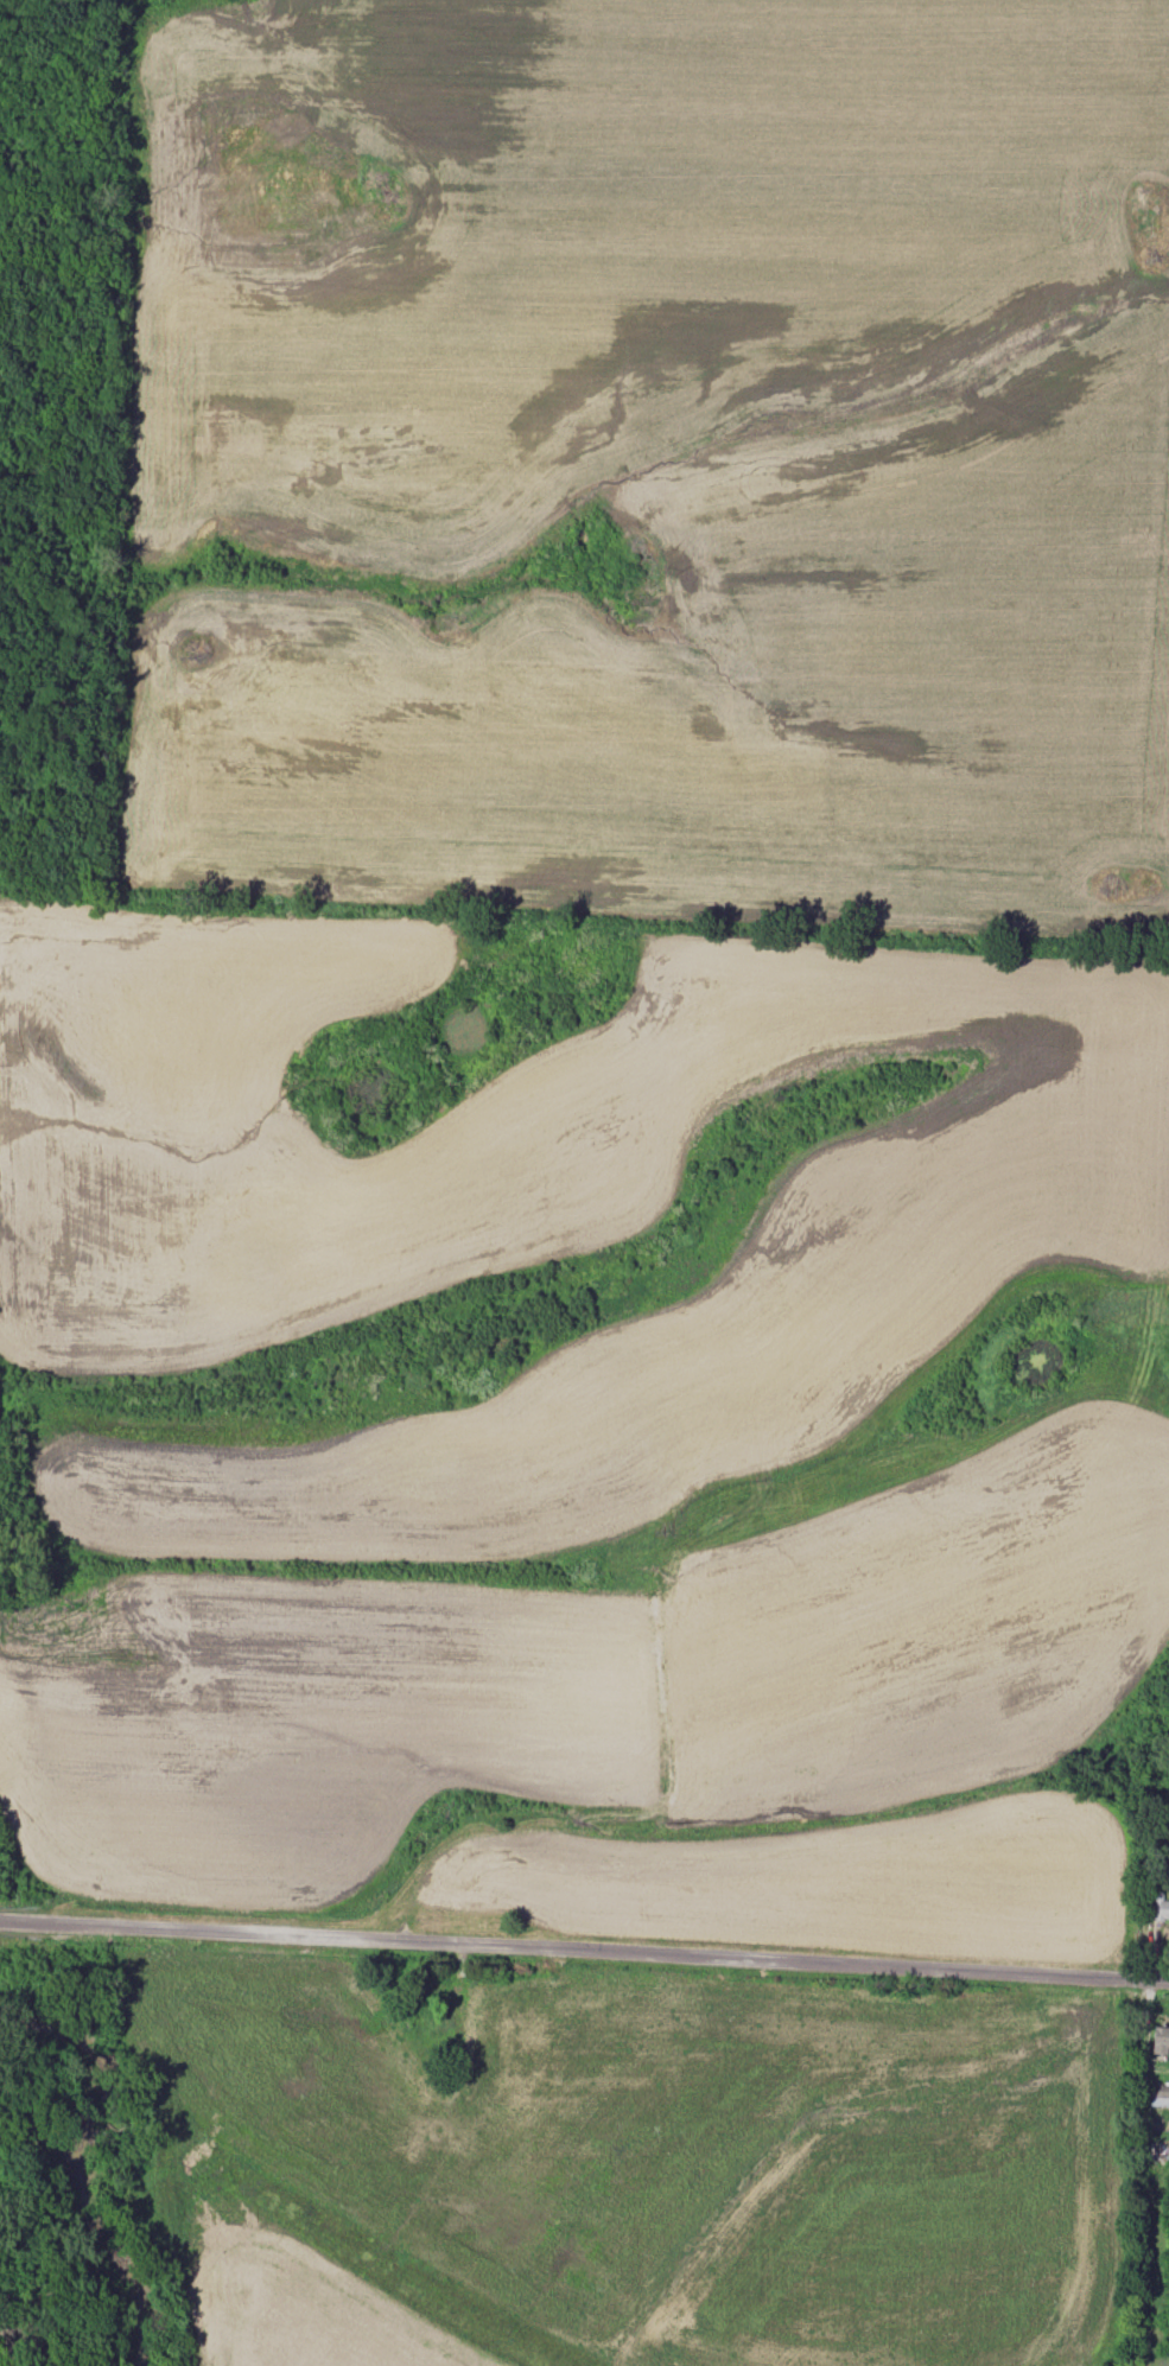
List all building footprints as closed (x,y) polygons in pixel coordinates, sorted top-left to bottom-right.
[(1168,1920),(1168,1901),(1162,1900),(1162,1892),(1153,1891),(1152,1919),(1168,1920)] [(1153,2026),(1152,2053),(1168,2054),(1168,2027),(1153,2026)] [(1168,2106),(1168,2085),(1150,2084),(1150,2106),(1168,2106)]
